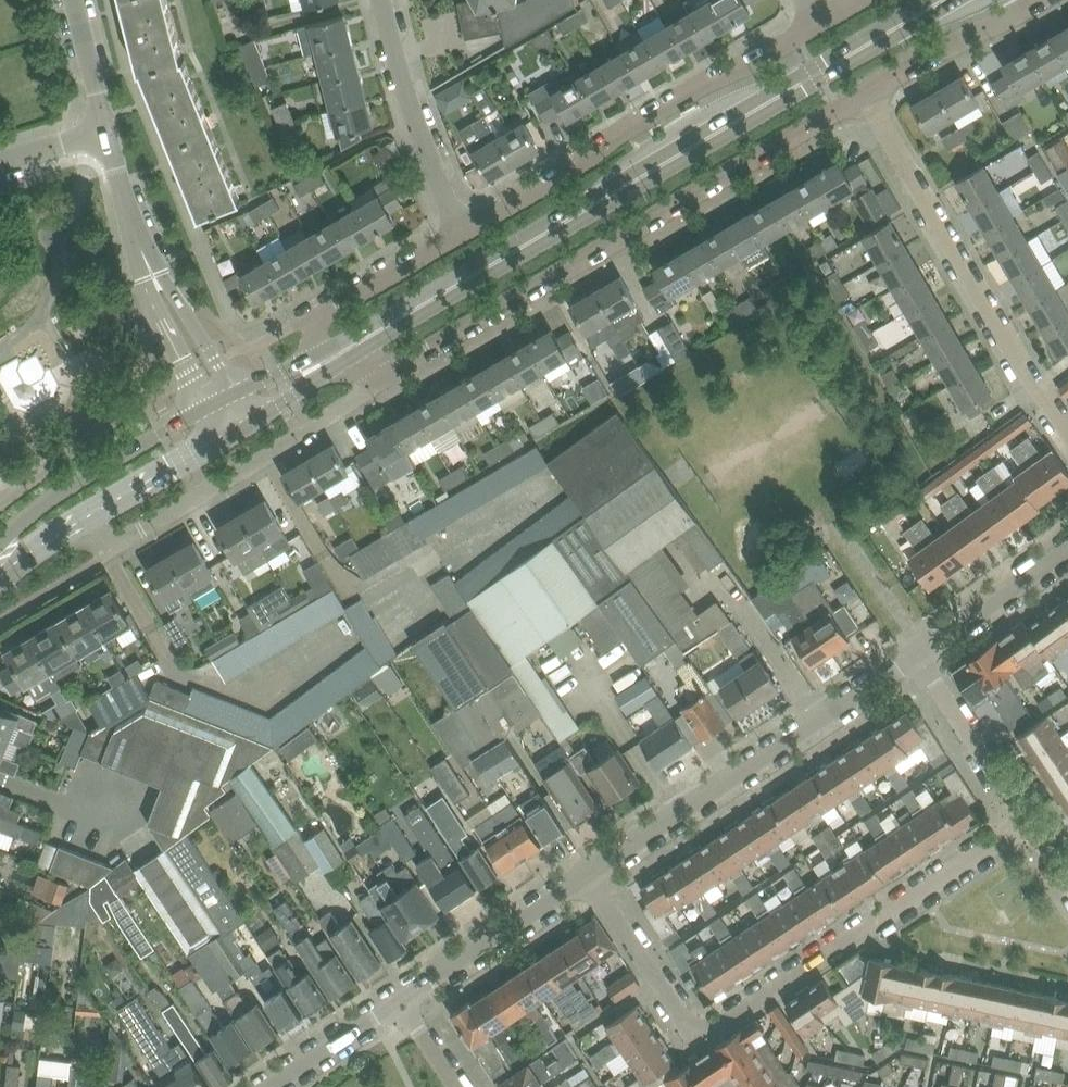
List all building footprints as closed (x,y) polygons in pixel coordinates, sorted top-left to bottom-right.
[(139,70),(185,60),(184,59),(182,59),(168,0),(121,0),(139,70)] [(505,47),(523,36),(575,3),(575,0),(526,0),(518,1),(518,0),(472,0),(457,3),(464,39),(502,32),(505,47)] [(711,0),(689,13),(705,38),(726,26),(711,0)] [(726,26),(735,21),(735,22),(738,20),(738,19),(750,12),(744,2),(748,0),(711,0),(726,26)] [(583,7),(569,15),(575,26),(589,18),(583,7)] [(705,38),(689,13),(669,24),(667,26),(682,52),(705,38)] [(347,29),(343,15),(298,26),(305,54),(318,51),(348,44),(348,43),(344,30),(347,29)] [(575,26),(569,15),(555,23),(562,34),(575,26)] [(682,52),(667,26),(646,38),(644,39),(659,65),(682,52)] [(1050,38),(1050,37),(1048,38),(1064,64),(1067,71),(1067,28),(1050,38)] [(548,29),(531,39),(536,47),(550,51),(558,46),(548,29)] [(1064,64),(1048,38),(1047,39),(1048,40),(1028,51),(1027,50),(1026,51),(1041,78),(1064,64)] [(255,39),(240,45),(250,71),(265,64),(255,39)] [(659,65),(644,39),(621,53),(636,79),(659,65)] [(350,43),(348,43),(348,44),(318,51),(325,79),(355,71),(351,57),(354,57),(350,43)] [(1041,78),(1026,51),(1025,52),(1025,53),(1004,66),(1009,75),(993,84),(1007,108),(1025,98),(1020,90),(1041,78)] [(636,79),(621,53),(603,63),(598,66),(613,92),(636,79)] [(212,128),(185,60),(139,70),(139,71),(141,70),(171,145),(212,128)] [(271,80),(265,64),(250,71),(256,86),(271,80)] [(550,83),(532,94),(546,118),(562,109),(568,119),(592,104),(577,79),(569,65),(562,70),(559,82),(562,87),(554,92),(550,83)] [(613,92),(598,66),(577,79),(592,104),(613,92)] [(357,70),(355,71),(325,79),(332,107),(364,98),(364,97),(362,98),(358,85),(360,84),(357,70)] [(463,77),(437,93),(447,111),(474,95),(463,77)] [(963,77),(938,91),(953,117),(978,103),(963,77)] [(953,117),(938,91),(913,105),(928,131),(953,117)] [(367,111),(364,98),(332,107),(342,148),(361,137),(359,129),(371,126),(371,125),(369,125),(365,112),(367,111)] [(286,102),(272,108),(278,122),(292,117),(286,102)] [(1003,120),(1014,139),(1031,129),(1020,111),(1003,120)] [(513,163),(498,138),(492,127),(491,127),(487,122),(490,120),(487,115),(474,123),(481,136),(467,145),(472,153),(474,152),(489,177),(513,163)] [(298,132),(292,117),(278,122),(284,138),(298,132)] [(973,120),(959,127),(965,139),(979,131),(973,120)] [(539,148),(524,123),(498,138),(513,163),(539,148)] [(965,139),(959,127),(942,137),(948,148),(965,139)] [(171,145),(199,217),(241,200),(212,128),(171,145)] [(1053,161),(1067,152),(1067,145),(1063,137),(1046,148),(1053,161)] [(385,143),(374,156),(390,169),(401,157),(385,143)] [(1027,157),(1034,170),(1046,163),(1039,150),(1027,157)] [(887,216),(856,164),(844,171),(839,162),(815,176),(830,201),(850,189),(856,197),(854,198),(870,226),(887,216)] [(1054,175),(1046,163),(1034,170),(1041,182),(1054,175)] [(973,206),(998,191),(984,166),(959,181),(966,195),(967,198),(968,197),(973,206)] [(1059,173),(1067,188),(1067,187),(1067,169),(1067,168),(1059,173)] [(319,169),(306,176),(313,187),(325,180),(319,169)] [(313,187),(306,176),(294,184),(300,195),(313,187)] [(830,201),(815,176),(793,189),(808,214),(830,201)] [(387,211),(400,203),(386,180),(374,187),(379,195),(355,210),(370,235),(378,230),(378,231),(381,229),(380,228),(393,221),(387,211)] [(1059,187),(1043,196),(1048,205),(1064,195),(1059,187)] [(808,214),(793,189),(770,202),(785,227),(808,214)] [(1012,215),(998,191),(973,206),(987,230),(1015,214),(1014,214),(1012,215)] [(274,195),(262,203),(268,213),(280,206),(274,195)] [(1062,216),(1067,213),(1067,201),(1067,199),(1056,206),(1062,216)] [(785,227),(770,202),(748,215),(763,241),(784,228),(785,227)] [(268,213),(262,203),(249,210),(255,220),(268,213)] [(370,235),(355,210),(333,222),(347,247),(370,235)] [(763,241),(748,215),(725,229),(740,254),(748,268),(771,254),(763,241)] [(1001,255),(1026,240),(1012,216),(987,230),(1001,255)] [(905,246),(901,238),(901,237),(900,234),(899,235),(891,221),(865,236),(880,261),(905,246)] [(347,247),(333,222),(310,236),(325,261),(347,247)] [(740,254),(725,229),(702,243),(717,268),(740,254)] [(832,232),(821,239),(824,245),(822,247),(825,252),(839,244),(832,232)] [(325,261),(310,236),(289,248),(288,249),(302,274),(325,261)] [(1046,246),(1050,254),(1067,246),(1067,236),(1046,246)] [(824,245),(821,239),(807,247),(814,258),(825,252),(822,247),(824,245)] [(1041,265),(1026,240),(1001,255),(1016,280),(1041,265)] [(717,268),(702,243),(680,256),(695,281),(717,268)] [(920,270),(905,246),(880,261),(881,263),(884,268),(894,285),(920,270)] [(302,274),(288,249),(265,262),(279,287),(302,274)] [(695,281),(680,256),(656,270),(661,279),(645,289),(659,313),(676,302),(671,295),(695,281)] [(279,287),(265,262),(243,275),(239,270),(224,279),(228,288),(244,279),(257,300),(279,287)] [(1030,304),(1055,290),(1041,265),(1016,280),(1030,304)] [(825,276),(832,288),(843,282),(836,269),(825,276)] [(797,270),(786,277),(789,282),(787,284),(790,289),(803,281),(797,270)] [(908,310),(934,295),(920,270),(894,285),(908,310)] [(621,277),(596,292),(611,316),(618,328),(619,328),(622,334),(620,335),(623,340),(636,333),(630,321),(643,314),(621,277)] [(790,289),(787,284),(789,282),(786,277),(763,290),(769,301),(790,289)] [(850,294),(843,282),(832,288),(839,300),(850,294)] [(1066,283),(1030,304),(1044,329),(1067,315),(1067,285),(1066,283)] [(611,316),(596,292),(572,306),(594,344),(606,336),(612,347),(623,340),(620,335),(622,334),(619,328),(618,328),(611,316)] [(752,295),(737,304),(744,315),(759,306),(752,295)] [(949,319),(934,295),(908,310),(923,334),(949,319)] [(744,315),(737,304),(727,310),(733,321),(744,315)] [(1044,329),(1051,341),(1050,342),(1052,344),(1053,344),(1058,353),(1059,353),(1067,348),(1067,315),(1044,329)] [(672,319),(659,327),(670,345),(678,358),(678,360),(679,361),(692,353),(672,319)] [(854,325),(861,337),(872,331),(865,319),(854,325)] [(963,344),(949,319),(923,334),(937,359),(963,344)] [(552,330),(538,338),(538,337),(535,339),(536,340),(529,344),(544,369),(565,356),(570,365),(584,357),(570,332),(557,340),(552,330)] [(879,343),(872,331),(861,337),(868,349),(879,343)] [(544,369),(529,344),(506,357),(521,382),(544,369)] [(977,368),(963,344),(937,359),(951,384),(977,368)] [(670,345),(657,353),(665,366),(678,358),(670,345)] [(521,382),(506,357),(483,370),(498,396),(521,382)] [(881,373),(889,385),(900,379),(892,366),(881,373)] [(992,393),(986,384),(987,383),(985,380),(985,381),(977,368),(951,384),(965,407),(971,417),(984,410),(979,401),(992,393)] [(498,396),(483,370),(460,384),(475,409),(497,396),(498,396)] [(594,401),(608,391),(597,377),(584,387),(594,401)] [(623,377),(612,384),(618,395),(629,388),(623,377)] [(908,392),(900,379),(889,385),(896,398),(908,392)] [(1067,395),(1067,382),(1060,389),(1066,397),(1067,395)] [(475,409),(460,384),(437,397),(461,439),(464,438),(459,431),(480,419),(475,409)] [(461,439),(437,397),(414,411),(429,436),(430,436),(440,452),(461,439)] [(628,569),(682,530),(697,518),(618,409),(548,460),(574,495),(586,512),(587,513),(628,569)] [(429,436),(414,411),(390,425),(407,451),(409,450),(408,449),(429,436)] [(561,424),(553,411),(540,419),(547,432),(561,424)] [(1015,434),(1032,421),(1026,413),(1009,426),(1015,434)] [(547,432),(540,419),(529,425),(536,438),(547,432)] [(393,476),(416,463),(409,450),(407,451),(390,425),(368,438),(374,447),(358,456),(365,468),(376,486),(393,476)] [(997,447),(1015,434),(1009,426),(991,439),(997,447)] [(1052,449),(1043,455),(1028,435),(1020,442),(1055,489),(1067,480),(1067,470),(1052,449)] [(516,449),(509,437),(497,444),(496,445),(502,456),(516,449)] [(979,461),(997,447),(991,439),(972,452),(979,461)] [(1055,489),(1020,442),(1010,449),(1025,469),(1016,476),(1018,479),(1019,478),(1037,502),(1055,489)] [(549,465),(537,444),(527,450),(539,470),(549,465)] [(349,472),(344,462),(334,445),(309,459),(325,486),(337,479),(349,472)] [(502,456),(496,445),(484,452),(491,463),(502,456)] [(539,470),(527,450),(518,455),(530,476),(539,470)] [(961,474),(979,461),(972,452),(954,465),(961,474)] [(530,476),(518,455),(508,461),(520,481),(530,476)] [(325,486),(309,459),(284,474),(294,491),(299,501),(325,486)] [(520,481),(508,461),(499,466),(511,487),(520,481)] [(456,483),(471,475),(464,464),(450,472),(456,483)] [(942,487),(961,474),(954,465),(935,479),(942,487)] [(1019,478),(1018,479),(1009,485),(994,465),(986,471),(1021,518),(1039,505),(1037,502),(1019,478)] [(511,487),(499,466),(490,472),(502,493),(511,487)] [(1021,518),(986,471),(976,478),(991,498),(982,504),(1002,532),(1021,518)] [(456,483),(450,472),(439,478),(446,489),(456,483)] [(502,493),(490,472),(480,478),(492,498),(502,493)] [(492,498),(480,478),(471,483),(483,504),(492,498)] [(924,500),(942,487),(935,479),(918,491),(924,500)] [(483,504),(471,483),(461,489),(473,509),(483,504)] [(349,500),(343,489),(332,496),(335,501),(332,503),(335,508),(349,500)] [(473,509),(461,489),(452,494),(464,515),(473,509)] [(949,497),(984,545),(1002,532),(982,504),(973,511),(961,495),(958,490),(949,497)] [(906,513),(924,500),(918,491),(899,504),(906,513)] [(464,515),(452,494),(443,500),(455,520),(464,515)] [(586,512),(574,495),(565,501),(577,519),(586,512)] [(332,496),(331,496),(318,503),(325,514),(335,508),(332,503),(335,501),(332,496)] [(984,545),(949,497),(940,503),(955,524),(946,531),(966,558),(984,545)] [(252,506),(241,512),(266,556),(268,559),(282,551),(280,547),(290,542),(266,500),(255,507),(252,506)] [(455,520),(443,500),(433,505),(445,526),(455,520)] [(577,519),(565,501),(556,508),(568,526),(577,519)] [(898,506),(881,518),(887,527),(906,513),(899,504),(898,506)] [(445,526),(433,505),(424,511),(436,531),(445,526)] [(568,526),(556,508),(546,515),(559,532),(568,526)] [(436,531),(424,511),(414,516),(426,537),(436,531)] [(231,521),(219,527),(231,547),(244,569),(252,564),(255,568),(268,559),(266,556),(241,512),(231,518),(231,521)] [(587,513),(586,512),(577,519),(568,526),(559,532),(555,536),(625,635),(642,661),(665,646),(688,680),(702,671),(686,649),(677,637),(628,569),(587,513)] [(559,532),(546,515),(537,521),(550,539),(555,536),(559,532)] [(426,537),(414,516),(402,523),(417,548),(429,541),(426,537)] [(966,558),(946,531),(937,537),(922,517),(913,523),(948,571),(966,558)] [(550,539),(537,521),(528,528),(541,546),(550,539)] [(405,555),(417,548),(402,523),(390,530),(405,555)] [(948,571),(913,523),(904,529),(919,550),(910,557),(930,585),(948,571)] [(541,546),(528,528),(519,535),(532,553),(541,546)] [(391,563),(405,555),(390,530),(377,538),(391,563)] [(532,553),(519,535),(510,541),(523,560),(532,553)] [(473,607),(510,662),(578,616),(602,651),(625,635),(555,536),(550,539),(541,546),(532,553),(523,560),(514,566),(505,573),(496,580),(487,587),(478,594),(469,600),(473,607)] [(391,563),(377,538),(363,546),(378,571),(391,563)] [(523,560),(510,541),(501,548),(514,566),(523,560)] [(195,542),(184,548),(181,547),(170,554),(189,586),(195,597),(219,583),(195,542)] [(378,571),(363,546),(350,554),(364,579),(378,571)] [(514,566),(501,548),(492,555),(505,573),(514,566)] [(798,603),(831,651),(850,639),(847,635),(831,610),(835,608),(818,582),(833,572),(820,553),(781,577),(798,603)] [(189,586),(170,554),(160,559),(159,562),(148,569),(172,610),(184,604),(177,593),(189,586)] [(505,573),(492,555),(483,562),(496,580),(505,573)] [(318,561),(304,568),(320,596),(324,594),(334,588),(318,561)] [(496,580),(483,562),(474,568),(487,587),(496,580)] [(487,587),(474,568),(465,575),(478,594),(487,587)] [(438,594),(456,582),(450,573),(432,584),(438,594)] [(478,594),(465,575),(456,582),(462,591),(469,600),(478,594)] [(798,603),(781,577),(754,596),(767,615),(776,609),(793,635),(812,664),(831,651),(798,603)] [(444,603),(462,591),(456,582),(438,594),(444,603)] [(86,602),(107,639),(116,655),(126,649),(117,633),(133,624),(111,588),(86,602)] [(345,607),(334,588),(324,594),(337,617),(347,611),(345,607)] [(304,606),(312,601),(306,590),(291,599),(297,609),(304,606)] [(450,612),(469,600),(462,591),(444,603),(450,612)] [(337,617),(324,594),(320,596),(314,600),(327,622),(337,617)] [(264,629),(274,623),(284,617),(294,612),(297,609),(291,599),(269,612),(261,598),(248,606),(251,611),(262,630),(264,629)] [(361,598),(345,607),(347,611),(351,617),(367,607),(361,598)] [(327,622),(314,600),(312,601),(304,606),(317,628),(327,622)] [(473,607),(469,600),(450,612),(454,618),(447,622),(446,620),(412,641),(413,643),(413,644),(421,655),(422,655),(441,683),(456,706),(455,707),(485,751),(507,736),(510,734),(505,726),(512,722),(538,705),(510,662),(473,607)] [(1064,600),(1051,609),(1049,606),(1044,609),(1067,642),(1067,605),(1064,600)] [(107,639),(86,602),(58,618),(79,655),(107,639)] [(835,608),(831,610),(847,635),(860,626),(844,602),(835,608)] [(317,628),(304,606),(297,609),(294,612),(307,634),(317,628)] [(373,617),(367,607),(351,617),(356,627),(373,617)] [(1028,626),(1049,657),(1051,661),(1053,659),(1058,656),(1055,652),(1067,643),(1067,642),(1044,609),(1037,614),(1040,618),(1029,626),(1028,626)] [(262,630),(251,611),(240,617),(252,636),(254,635),(262,630)] [(307,634),(294,612),(284,617),(297,640),(307,634)] [(362,636),(381,625),(375,615),(373,617),(356,627),(362,636)] [(165,622),(177,645),(187,639),(175,616),(165,622)] [(297,640),(284,617),(274,623),(287,646),(297,640)] [(79,655),(58,618),(31,634),(56,677),(66,671),(62,665),(79,655)] [(731,618),(717,629),(737,655),(751,644),(731,618)] [(1024,620),(1006,633),(1030,666),(1029,667),(1036,679),(1037,680),(1051,670),(1044,660),(1049,657),(1028,626),(1029,626),(1024,620)] [(287,646),(274,623),(264,629),(277,652),(287,646)] [(367,645),(386,634),(381,625),(362,636),(367,645)] [(264,629),(262,630),(254,635),(267,658),(277,652),(264,629)] [(235,632),(220,640),(227,651),(234,647),(241,642),(235,632)] [(1030,666),(1006,633),(1006,632),(988,645),(1006,672),(1013,667),(1026,686),(1036,679),(1033,675),(1029,667),(1030,666)] [(56,677),(31,634),(7,648),(28,685),(43,676),(52,692),(61,686),(56,677)] [(373,655),(392,644),(386,634),(367,645),(373,655)] [(267,658),(254,635),(252,636),(244,641),(257,664),(267,658)] [(227,651),(220,640),(206,648),(213,659),(214,659),(224,653),(227,651)] [(257,664),(244,641),(241,642),(234,647),(247,669),(257,664)] [(380,666),(392,658),(398,653),(392,644),(373,655),(380,666)] [(373,655),(367,645),(358,652),(372,672),(380,666),(373,655)] [(1033,713),(1006,672),(988,645),(968,659),(969,659),(955,669),(976,701),(989,691),(1013,727),(1033,713)] [(247,669),(234,647),(227,651),(224,653),(237,675),(247,669)] [(734,717),(779,687),(764,665),(754,650),(741,659),(750,674),(718,695),(734,717)] [(372,672),(358,652),(348,660),(363,679),(372,672)] [(237,675),(224,653),(214,659),(227,681),(237,675)] [(140,659),(124,668),(129,677),(137,673),(145,668),(140,659)] [(363,679),(348,660),(338,667),(353,687),(363,679)] [(404,683),(392,664),(372,676),(380,687),(384,685),(389,693),(404,683)] [(353,687),(338,667),(329,674),(344,694),(353,687)] [(129,677),(124,668),(110,676),(115,685),(129,677)] [(718,695),(708,681),(709,680),(702,671),(688,680),(681,685),(692,701),(683,706),(688,714),(704,737),(734,717),(718,695)] [(115,685),(102,693),(116,717),(151,696),(137,673),(129,677),(115,685)] [(615,692),(626,711),(658,693),(646,673),(615,692)] [(344,694),(329,674),(319,681),(334,701),(344,694)] [(365,706),(384,694),(373,678),(355,690),(365,706)] [(185,710),(191,693),(158,680),(151,696),(185,710)] [(334,701),(319,681),(309,688),(325,708),(334,701)] [(196,714),(205,690),(194,686),(191,693),(185,710),(196,714)] [(1052,703),(1067,694),(1061,686),(1047,695),(1052,703)] [(325,708),(309,688),(300,695),(315,715),(325,708)] [(207,718),(216,695),(205,690),(196,714),(207,718)] [(659,766),(694,743),(660,693),(647,701),(663,724),(640,738),(659,766)] [(218,723),(227,699),(216,695),(207,718),(218,723)] [(315,715),(300,695),(290,703),(305,723),(315,715)] [(1052,703),(1047,695),(1037,702),(1043,710),(1052,703)] [(253,762),(275,746),(251,736),(240,731),(229,727),(218,723),(207,718),(196,714),(185,710),(151,696),(116,717),(98,728),(91,732),(82,753),(163,784),(149,821),(164,843),(166,847),(167,848),(188,833),(186,830),(211,813),(207,805),(227,789),(224,784),(229,780),(253,762)] [(62,704),(54,710),(59,719),(77,708),(71,699),(62,704)] [(229,727),(238,704),(227,699),(218,723),(229,727)] [(305,723),(290,703),(281,710),(296,730),(305,723)] [(240,731),(249,708),(238,704),(229,727),(240,731)] [(0,709),(0,737),(9,740),(15,724),(33,732),(37,721),(5,707),(3,710),(0,709)] [(485,751),(455,707),(445,713),(433,721),(463,765),(474,758),(485,751)] [(580,726),(567,707),(547,719),(560,739),(567,735),(580,726)] [(77,708),(59,719),(91,732),(77,708)] [(251,736),(260,712),(249,708),(240,731),(251,736)] [(296,730),(281,710),(271,717),(275,746),(296,730)] [(893,715),(887,719),(910,753),(922,745),(932,759),(945,750),(946,749),(926,719),(918,724),(908,710),(895,718),(893,715)] [(275,746),(271,717),(260,712),(251,736),(275,746)] [(1031,754),(1061,734),(1055,724),(1059,722),(1052,712),(1017,735),(1031,754)] [(883,726),(871,735),(894,770),(888,774),(894,782),(904,775),(896,763),(910,753),(887,719),(881,723),(883,726)] [(309,726),(281,746),(290,758),(318,738),(309,726)] [(1031,754),(1044,774),(1067,758),(1067,731),(1062,735),(1061,734),(1031,754)] [(856,739),(850,743),(873,779),(886,770),(888,774),(894,770),(871,735),(858,743),(856,739)] [(545,795),(521,758),(507,736),(485,751),(474,758),(489,779),(498,773),(517,802),(521,800),(526,808),(533,817),(548,840),(567,828),(545,795)] [(9,740),(0,737),(0,768),(15,774),(19,763),(2,755),(9,740)] [(638,780),(623,758),(616,748),(615,749),(608,738),(593,747),(601,759),(596,762),(585,745),(577,750),(571,755),(570,755),(581,772),(585,769),(589,767),(595,776),(610,799),(625,789),(629,789),(635,785),(636,782),(638,780)] [(568,757),(570,755),(571,755),(565,746),(563,743),(535,761),(575,822),(579,820),(582,820),(587,817),(588,814),(592,811),(591,811),(600,805),(568,757)] [(846,751),(834,759),(857,794),(852,798),(858,806),(868,799),(860,788),(873,779),(850,743),(844,747),(846,751)] [(77,766),(82,752),(65,746),(60,760),(66,762),(77,766)] [(945,750),(932,759),(936,765),(949,756),(945,750)] [(431,765),(455,801),(470,792),(446,756),(431,765)] [(1044,774),(1057,794),(1067,786),(1067,758),(1044,774)] [(819,764),(813,768),(836,803),(849,794),(852,798),(857,794),(834,759),(821,767),(819,764)] [(953,761),(939,770),(943,776),(957,767),(953,761)] [(327,871),(305,840),(253,762),(229,780),(258,823),(277,851),(292,874),(296,880),(319,865),(324,873),(327,871)] [(953,790),(940,799),(962,833),(968,829),(966,826),(979,817),(970,802),(978,797),(957,766),(957,767),(943,776),(953,790)] [(775,793),(769,797),(792,832),(805,824),(808,828),(814,824),(811,820),(817,816),(820,820),(826,816),(823,812),(836,803),(813,768),(807,772),(809,775),(797,784),(790,788),(778,797),(775,793)] [(904,775),(894,782),(900,790),(905,786),(910,783),(904,775)] [(1057,794),(1067,811),(1067,786),(1057,794)] [(908,791),(903,795),(908,803),(919,796),(913,787),(908,791)] [(258,823),(238,793),(210,811),(211,813),(230,841),(258,823)] [(919,796),(908,803),(914,811),(919,808),(941,842),(954,834),(956,837),(962,833),(940,799),(927,808),(919,796)] [(765,805),(753,813),(776,848),(771,852),(776,860),(789,852),(781,840),(792,832),(769,797),(763,801),(765,805)] [(868,799),(858,806),(863,815),(874,808),(868,799)] [(498,873),(483,850),(479,844),(472,849),(457,827),(460,826),(442,800),(429,808),(480,885),(498,873)] [(523,857),(542,844),(512,800),(494,813),(523,857)] [(17,821),(21,811),(0,803),(0,815),(17,821)] [(916,815),(903,824),(925,858),(931,854),(929,850),(941,842),(919,808),(914,811),(916,815)] [(871,816),(866,819),(871,827),(882,820),(877,812),(871,816)] [(523,857),(494,813),(476,824),(505,868),(523,857)] [(738,818),(732,822),(755,857),(768,848),(771,852),(776,848),(753,813),(741,821),(738,818)] [(461,864),(447,843),(428,814),(412,825),(431,853),(418,862),(432,884),(447,907),(477,888),(461,864)] [(17,821),(0,815),(0,827),(20,835),(24,824),(17,821)] [(417,852),(393,815),(382,823),(388,833),(397,845),(406,860),(417,852)] [(882,820),(871,827),(876,835),(881,832),(905,866),(917,858),(919,862),(925,858),(903,824),(890,832),(882,820)] [(729,829),(716,837),(739,872),(744,869),(742,865),(755,857),(732,822),(726,826),(729,829)] [(24,824),(20,835),(39,842),(44,832),(24,824)] [(830,824),(822,829),(829,840),(837,834),(830,824)] [(326,826),(305,840),(327,871),(347,858),(326,826)] [(829,840),(822,829),(813,835),(820,845),(829,840)] [(879,839),(865,847),(888,882),(894,878),(892,875),(905,866),(881,832),(876,835),(879,839)] [(246,919),(188,833),(167,848),(222,932),(224,934),(235,927),(246,919)] [(844,845),(837,834),(829,840),(835,850),(844,845)] [(353,861),(363,855),(351,837),(341,843),(353,861)] [(701,842),(695,846),(718,881),(731,872),(739,884),(750,877),(744,869),(739,872),(716,837),(704,846),(701,842)] [(835,850),(829,840),(820,845),(827,856),(835,850)] [(47,866),(55,847),(46,843),(38,863),(47,866)] [(113,865),(60,844),(50,868),(91,884),(113,865)] [(692,854),(679,862),(702,897),(707,893),(705,890),(718,881),(695,846),(689,850),(692,854)] [(222,932),(167,848),(166,847),(133,868),(139,877),(190,953),(222,932)] [(834,868),(821,876),(845,912),(851,908),(848,904),(861,895),(867,891),(880,883),(883,886),(888,882),(865,847),(852,856),(850,852),(844,856),(838,860),(832,864),(834,868)] [(789,852),(776,860),(782,869),(787,865),(794,860),(789,852)] [(126,859),(105,873),(116,888),(137,874),(126,859)] [(440,912),(425,889),(418,879),(409,864),(399,871),(392,861),(383,868),(421,925),(430,919),(433,920),(433,921),(437,918),(437,917),(437,914),(440,912)] [(664,867),(658,871),(681,905),(694,897),(702,909),(713,902),(707,893),(702,897),(679,862),(667,870),(664,867)] [(790,869),(785,873),(790,881),(803,873),(797,865),(790,869)] [(421,925),(383,868),(378,871),(383,877),(369,886),(371,890),(380,903),(403,937),(406,935),(408,936),(409,937),(413,934),(413,933),(413,930),(421,925)] [(655,878),(641,887),(651,902),(643,907),(663,938),(664,937),(677,928),(668,914),(681,905),(658,871),(652,875),(655,878)] [(33,891),(63,902),(70,883),(40,872),(33,891)] [(803,873),(790,881),(796,890),(801,886),(824,920),(836,912),(839,916),(845,912),(821,876),(810,884),(803,873)] [(155,947),(107,876),(94,884),(92,903),(104,919),(113,913),(105,902),(108,900),(115,915),(143,955),(155,947)] [(750,877),(739,884),(745,893),(751,889),(756,886),(750,877)] [(92,903),(94,884),(63,903),(59,905),(59,908),(91,912),(92,903)] [(798,893),(785,902),(808,936),(814,932),(811,928),(824,920),(801,886),(796,890),(798,893)] [(408,945),(403,937),(380,903),(371,890),(360,898),(378,924),(370,928),(389,957),(408,945)] [(753,894),(748,897),(753,906),(764,899),(758,890),(753,894)] [(356,979),(343,960),(327,936),(318,942),(311,931),(309,932),(287,899),(274,907),(333,995),(356,979)] [(761,918),(748,927),(771,961),(777,957),(774,953),(787,945),(764,911),(770,907),(764,899),(753,906),(761,918)] [(30,926),(54,910),(33,901),(23,923),(30,926)] [(713,902),(702,909),(708,917),(713,913),(718,910),(713,902)] [(770,907),(764,911),(787,945),(799,936),(802,940),(808,936),(785,902),(772,911),(770,907)] [(59,905),(54,910),(30,926),(28,942),(54,945),(59,908),(59,905)] [(382,962),(369,943),(352,917),(341,924),(332,909),(321,917),(360,976),(382,962)] [(716,918),(711,922),(716,930),(727,923),(722,915),(716,918)] [(599,959),(617,947),(597,916),(579,928),(580,930),(562,942),(581,970),(592,964),(599,959)] [(261,918),(250,924),(266,949),(280,939),(271,924),(266,927),(261,918)] [(724,942),(711,951),(734,985),(740,981),(737,978),(750,969),(727,935),(733,932),(727,923),(716,930),(724,942)] [(733,932),(727,935),(750,969),(762,961),(765,965),(771,961),(748,927),(735,935),(733,932)] [(233,928),(224,934),(246,969),(252,977),(285,1027),(304,1014),(271,965),(263,970),(257,961),(252,964),(234,938),(238,935),(233,928)] [(677,928),(664,937),(668,943),(681,934),(677,928)] [(246,969),(240,960),(224,934),(222,932),(190,953),(214,991),(218,988),(256,1046),(267,1039),(270,1039),(274,1036),(274,1034),(278,1032),(259,1003),(251,1007),(239,989),(236,990),(230,980),(246,969)] [(2,972),(2,976),(8,977),(20,978),(25,937),(5,949),(5,953),(3,963),(0,963),(0,971),(2,972)] [(685,939),(671,948),(676,955),(674,957),(683,970),(692,964),(689,960),(695,956),(692,950),(689,946),(685,939)] [(581,970),(562,942),(544,954),(575,1000),(580,1007),(587,1018),(600,1010),(593,1000),(591,1001),(582,986),(579,988),(571,977),(581,970)] [(695,956),(689,960),(692,964),(695,967),(704,982),(712,994),(725,986),(728,989),(734,985),(711,951),(708,947),(704,942),(692,950),(695,956)] [(329,998),(316,978),(310,969),(301,974),(282,946),(269,954),(308,1012),(318,1005),(321,1006),(325,1003),(325,1000),(329,998)] [(575,1000),(544,954),(526,966),(545,995),(551,991),(563,1008),(575,1000)] [(886,996),(893,960),(872,956),(868,973),(865,972),(850,982),(868,1010),(872,994),(886,996)] [(907,1005),(915,965),(893,960),(886,996),(886,997),(897,999),(896,1003),(907,1005)] [(929,1006),(938,965),(931,964),(930,968),(915,965),(907,1005),(914,1007),(915,1003),(929,1006)] [(950,1015),(959,974),(944,971),(945,967),(938,965),(929,1006),(944,1009),(943,1013),(950,1015)] [(545,995),(526,966),(508,978),(538,1022),(536,1023),(545,1036),(546,1035),(551,1042),(559,1037),(535,1002),(545,995)] [(641,982),(632,969),(614,981),(623,994),(641,982)] [(973,1015),(980,979),(959,974),(950,1015),(962,1017),(963,1013),(973,1015)] [(252,1048),(241,1031),(233,1020),(224,1026),(193,978),(180,986),(231,1063),(242,1055),(244,1056),(248,1053),(249,1051),(252,1048)] [(538,1022),(508,978),(490,990),(509,1019),(519,1012),(527,1023),(533,1019),(536,1023),(538,1022)] [(868,1010),(850,982),(835,992),(825,978),(812,987),(810,983),(804,987),(827,1021),(840,1013),(847,1024),(868,1010)] [(994,1024),(1002,983),(980,979),(973,1015),(983,1017),(982,1022),(994,1024)] [(623,994),(614,981),(607,986),(616,999),(623,994)] [(105,1015),(83,983),(79,1014),(105,1015)] [(1016,1024),(1024,988),(1002,983),(994,1024),(1005,1026),(1006,1022),(1016,1024)] [(827,1021),(804,987),(798,991),(800,995),(787,1003),(810,1038),(817,1033),(814,1030),(827,1021)] [(1037,1033),(1046,993),(1024,988),(1016,1024),(1026,1027),(1026,1031),(1037,1033)] [(509,1019),(490,990),(472,1003),(501,1046),(510,1059),(515,1067),(524,1060),(509,1037),(516,1032),(508,1020),(509,1019)] [(156,996),(182,1036),(216,1086),(217,1086),(235,1076),(221,1056),(216,1047),(208,1052),(193,1029),(175,1001),(172,1003),(164,991),(156,996)] [(1067,995),(1067,993),(1061,991),(1060,996),(1046,993),(1037,1033),(1044,1035),(1045,1030),(1060,1034),(1067,995)] [(128,1001),(184,1086),(211,1086),(179,1039),(170,1044),(167,1039),(138,995),(128,1001)] [(1060,1034),(1067,1035),(1067,995),(1060,1034)] [(501,1046),(472,1003),(470,1000),(451,1012),(496,1079),(515,1067),(510,1059),(501,1046)] [(128,1001),(119,1007),(165,1077),(157,1083),(159,1086),(184,1086),(128,1001)] [(641,1002),(608,1025),(617,1039),(614,1041),(618,1046),(650,1023),(642,1011),(645,1009),(641,1002)] [(786,1015),(778,1004),(770,1009),(778,1020),(786,1015)] [(580,1007),(567,1015),(575,1026),(587,1018),(580,1007)] [(786,1015),(778,1020),(785,1032),(793,1026),(786,1015)] [(667,1078),(673,1086),(710,1086),(711,1086),(714,1084),(718,1082),(729,1074),(724,1068),(756,1047),(751,1040),(766,1030),(757,1018),(711,1048),(701,1055),(697,1058),(688,1064),(681,1069),(667,1078)] [(614,1041),(603,1048),(611,1059),(625,1049),(634,1062),(666,1039),(662,1033),(658,1036),(650,1023),(618,1046),(614,1041)] [(121,1063),(123,1041),(122,1041),(112,1026),(111,1024),(105,1081),(115,1082),(115,1078),(119,1078),(120,1063),(121,1063)] [(116,1024),(112,1026),(122,1041),(126,1039),(116,1024)] [(793,1026),(785,1032),(793,1043),(801,1038),(793,1026)] [(551,1042),(546,1035),(545,1036),(531,1045),(536,1052),(551,1042)] [(897,1036),(884,1044),(890,1052),(902,1045),(897,1036)] [(920,1049),(922,1039),(908,1036),(906,1046),(920,1049)] [(499,1083),(502,1086),(531,1086),(542,1080),(552,1073),(553,1075),(565,1066),(565,1065),(577,1056),(565,1038),(552,1047),(558,1057),(546,1065),(539,1056),(530,1062),(519,1070),(499,1083)] [(801,1038),(793,1043),(801,1054),(809,1049),(801,1038)] [(629,1084),(631,1086),(653,1086),(667,1077),(667,1078),(681,1069),(666,1048),(670,1045),(666,1039),(634,1062),(643,1074),(629,1084)] [(779,1056),(768,1039),(756,1047),(724,1068),(729,1074),(733,1072),(740,1082),(779,1056)] [(936,1042),(922,1039),(920,1049),(934,1052),(936,1042)] [(132,1055),(123,1041),(121,1063),(132,1055)] [(890,1052),(884,1044),(872,1052),(877,1060),(890,1052)] [(963,1058),(965,1047),(951,1045),(949,1055),(963,1058)] [(849,1060),(852,1050),(838,1047),(836,1057),(849,1060)] [(978,1061),(980,1050),(965,1047),(963,1058),(978,1061)] [(603,1048),(593,1056),(598,1063),(600,1066),(611,1059),(603,1048)] [(865,1053),(852,1050),(849,1060),(863,1063),(865,1053)] [(914,1063),(916,1054),(903,1051),(901,1061),(914,1063)] [(1006,1067),(1008,1056),(995,1053),(994,1054),(992,1064),(1006,1067)] [(930,1057),(916,1054),(914,1063),(928,1066),(930,1057)] [(792,1069),(790,1071),(779,1056),(740,1082),(743,1086),(768,1086),(793,1071),(792,1069)] [(1023,1059),(1008,1056),(1006,1067),(1021,1070),(1023,1059)] [(55,1073),(72,1075),(73,1063),(73,1060),(42,1057),(38,1086),(53,1086),(55,1073)] [(823,1061),(810,1058),(808,1068),(821,1071),(823,1061)] [(878,1067),(884,1075),(895,1068),(890,1059),(878,1067)] [(823,1061),(821,1071),(835,1073),(837,1064),(823,1061)] [(21,1064),(9,1063),(7,1079),(8,1079),(7,1086),(18,1086),(21,1064)] [(87,1065),(73,1063),(72,1075),(70,1086),(84,1086),(87,1065)] [(955,1063),(953,1073),(963,1075),(965,1065),(959,1064),(955,1063)] [(837,1064),(835,1073),(848,1076),(850,1066),(837,1064)] [(1049,1078),(1052,1068),(1037,1065),(1035,1075),(1049,1078)] [(850,1066),(848,1076),(861,1079),(863,1069),(850,1066)] [(1066,1071),(1052,1068),(1049,1078),(1064,1081),(1066,1071)] [(800,1084),(797,1079),(798,1078),(793,1071),(768,1086),(795,1086),(800,1084)] [(996,1071),(994,1081),(1006,1083),(1008,1073),(996,1071)] [(597,1081),(591,1073),(574,1085),(571,1086),(589,1086),(597,1081)] [(955,1084),(961,1086),(963,1075),(953,1073),(950,1083),(942,1081),(941,1086),(955,1086),(955,1084)] [(134,1076),(123,1084),(126,1086),(141,1086),(134,1076)] [(574,1085),(569,1077),(554,1086),(571,1086),(574,1085)]
